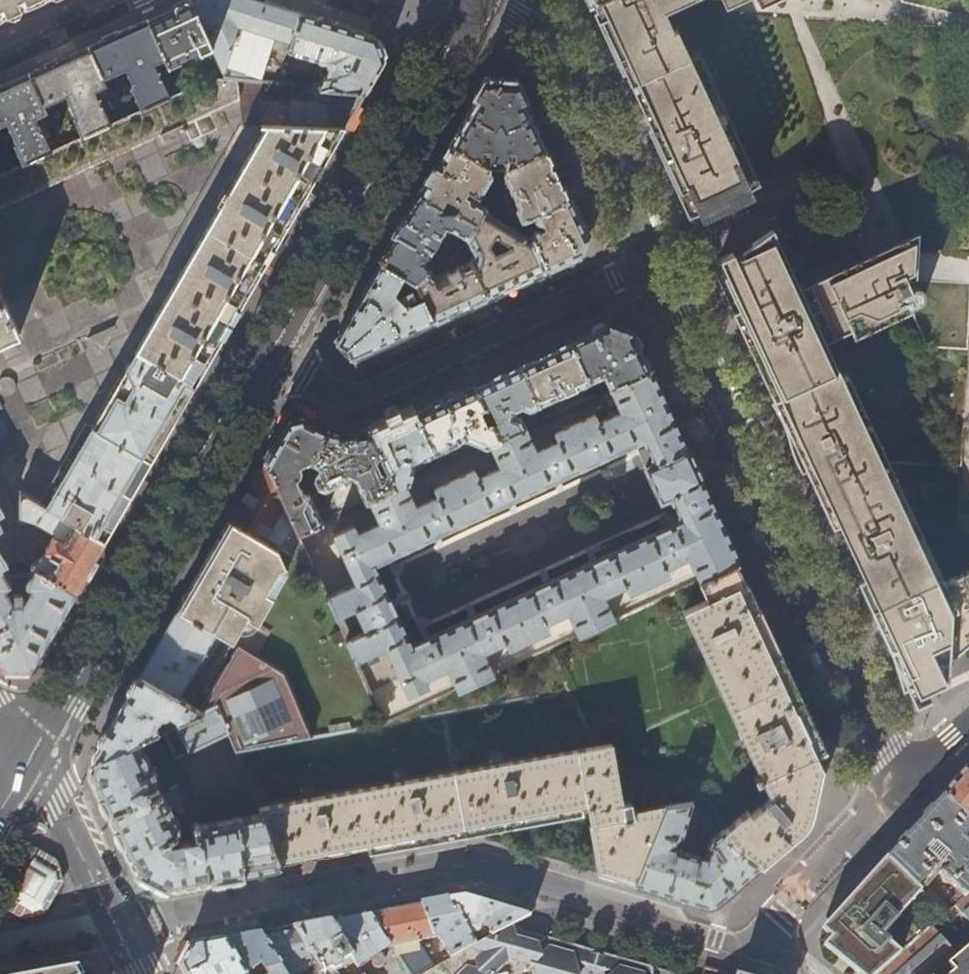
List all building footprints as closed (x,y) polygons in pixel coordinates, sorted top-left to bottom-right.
[(26,8),(43,0),(0,0),(0,19),(26,8)] [(147,19),(165,58),(169,67),(178,63),(182,57),(189,55),(193,56),(207,50),(210,58),(215,55),(190,0),(167,10),(147,19)] [(215,55),(221,69),(223,71),(222,76),(241,78),(259,80),(271,42),(288,47),(299,12),(259,0),(190,0),(215,55)] [(664,10),(686,0),(601,0),(589,6),(610,49),(667,172),(687,215),(687,217),(698,212),(712,205),(712,204),(718,201),(708,179),(748,160),(699,52),(690,55),(676,28),(673,29),(664,10)] [(333,23),(299,12),(288,47),(286,52),(323,63),(325,66),(328,67),(325,75),(323,75),(319,87),(365,91),(384,59),(375,36),(333,23)] [(110,36),(85,47),(100,80),(121,71),(131,91),(128,92),(134,105),(129,107),(127,104),(114,110),(118,119),(170,95),(167,89),(163,90),(150,65),(165,58),(147,19),(110,36)] [(55,61),(29,73),(43,107),(64,98),(73,118),(71,118),(79,136),(118,119),(114,110),(109,112),(111,116),(105,118),(101,110),(105,109),(103,104),(99,105),(95,98),(94,98),(92,92),(103,87),(100,80),(85,47),(55,61)] [(280,72),(277,82),(292,84),(285,72),(280,72)] [(6,124),(15,144),(14,145),(21,163),(49,150),(38,125),(36,125),(34,119),(46,114),(43,107),(29,73),(0,86),(0,126),(6,124)] [(212,76),(170,95),(118,119),(79,136),(49,150),(21,163),(0,172),(0,375),(99,332),(194,385),(240,305),(282,234),(329,153),(344,127),(241,125),(241,78),(222,76),(213,75),(212,76)] [(470,109),(449,145),(489,167),(490,158),(505,159),(505,168),(506,167),(546,149),(528,110),(513,77),(489,77),(470,109)] [(277,82),(259,80),(241,78),(241,125),(344,127),(354,111),(358,103),(365,91),(319,87),(292,84),(277,82)] [(489,167),(449,145),(432,174),(420,195),(441,207),(446,198),(459,206),(456,211),(475,223),(482,213),(484,208),(475,203),(491,176),(489,167)] [(558,174),(546,149),(506,167),(503,173),(512,192),(508,193),(510,198),(514,197),(518,204),(517,210),(521,221),(524,220),(569,198),(558,174)] [(758,182),(748,160),(708,179),(718,201),(733,193),(736,200),(743,196),(752,186),(758,182)] [(441,207),(420,195),(401,227),(380,262),(403,275),(415,282),(430,269),(424,262),(428,257),(446,229),(452,229),(467,237),(475,223),(456,211),(442,214),(438,212),(441,207)] [(578,217),(569,198),(524,220),(534,229),(531,236),(546,269),(562,261),(578,254),(585,233),(578,217)] [(528,237),(482,213),(475,223),(467,237),(466,238),(473,253),(470,261),(487,296),(532,275),(546,269),(531,236),(528,237)] [(942,580),(844,369),(838,371),(824,341),(848,331),(851,338),(908,313),(906,308),(917,303),(920,301),(921,297),(921,295),(920,292),(918,289),(915,288),(910,288),(907,281),(915,277),(915,261),(916,232),(888,245),(797,285),(770,227),(750,241),(753,248),(734,256),(732,251),(717,257),(724,273),(721,274),(736,308),(731,310),(739,326),(774,404),(825,513),(832,527),(838,524),(862,577),(856,580),(882,634),(915,706),(930,700),(926,692),(947,682),(948,661),(968,643),(968,568),(942,580)] [(437,275),(430,269),(415,282),(422,296),(434,321),(473,303),(487,296),(470,261),(437,275)] [(403,275),(380,262),(357,302),(335,340),(352,359),(434,321),(422,296),(406,303),(393,290),(403,275)] [(588,332),(569,341),(588,382),(602,376),(608,389),(649,370),(631,332),(607,323),(588,332)] [(2,569),(5,567),(19,560),(19,519),(19,491),(103,540),(113,523),(145,469),(169,427),(194,385),(99,332),(0,375),(0,570),(2,569)] [(542,353),(519,364),(538,404),(588,382),(569,341),(542,353)] [(496,374),(473,385),(499,438),(524,427),(520,416),(514,414),(514,407),(520,405),(521,406),(528,409),(538,404),(519,364),(496,374)] [(337,614),(355,606),(364,627),(346,635),(357,657),(387,644),(409,692),(429,682),(426,675),(448,665),(458,689),(496,672),(486,648),(507,638),(511,646),(550,628),(547,620),(568,610),(579,633),(615,617),(605,593),(627,583),(630,591),(670,572),(668,565),(689,555),(699,578),(737,560),(711,503),(693,465),(674,425),(649,370),(608,389),(618,411),(600,419),(597,413),(554,432),(557,439),(534,448),(524,427),(499,438),(489,443),(498,465),(476,475),(473,468),(433,486),(436,493),(415,502),(405,481),(395,486),(367,498),(376,520),(355,529),(352,523),(333,531),(356,580),(327,593),(337,614)] [(431,405),(414,412),(434,452),(467,437),(484,445),(489,443),(499,438),(473,385),(431,405)] [(380,428),(369,432),(395,486),(405,481),(409,479),(413,463),(421,457),(434,452),(414,412),(392,422),(380,428)] [(335,432),(327,430),(321,427),(317,425),(307,419),(286,425),(266,460),(288,509),(298,530),(323,518),(312,493),(322,488),(321,486),(325,487),(342,479),(341,477),(345,476),(347,480),(352,478),(351,475),(354,476),(365,499),(367,498),(395,486),(369,432),(358,433),(348,434),(341,433),(335,432)] [(230,520),(277,547),(295,558),(306,547),(298,530),(288,509),(266,460),(239,505),(230,520)] [(19,491),(19,519),(34,522),(53,533),(54,536),(49,538),(47,542),(40,538),(37,544),(44,552),(31,567),(34,569),(74,591),(88,566),(103,540),(19,491)] [(284,573),(277,547),(230,520),(186,596),(177,611),(220,637),(230,643),(244,618),(256,625),(284,573)] [(31,567),(19,560),(5,567),(8,574),(27,575),(31,567)] [(750,588),(737,560),(699,578),(698,578),(708,599),(684,611),(759,775),(754,777),(757,783),(762,780),(771,799),(751,815),(748,812),(724,832),(727,838),(740,851),(759,865),(769,856),(782,845),(799,831),(806,821),(812,809),(825,749),(794,684),(750,588)] [(0,570),(0,659),(4,667),(17,667),(29,667),(52,629),(64,607),(74,591),(34,569),(25,585),(30,588),(21,604),(13,603),(5,589),(11,585),(2,569),(0,570)] [(93,756),(93,762),(218,706),(228,733),(235,752),(314,736),(296,701),(284,675),(237,647),(199,713),(177,700),(196,669),(200,671),(220,637),(177,611),(156,647),(122,705),(93,756)] [(178,757),(228,733),(218,706),(93,762),(93,770),(92,780),(117,833),(134,868),(139,879),(161,890),(223,879),(281,868),(260,814),(245,816),(236,788),(196,795),(178,757)] [(257,806),(260,814),(281,868),(356,854),(421,843),(491,830),(590,812),(593,833),(598,873),(619,879),(634,883),(667,812),(634,817),(631,803),(622,804),(611,743),(257,806)] [(968,765),(956,779),(929,810),(895,847),(887,856),(918,888),(941,862),(945,867),(938,874),(942,881),(949,882),(955,888),(954,894),(947,901),(952,905),(968,890),(968,875),(966,872),(968,869),(968,766),(968,765)] [(701,801),(709,817),(716,815),(708,799),(701,801)] [(669,806),(667,812),(634,883),(674,895),(705,905),(710,904),(715,903),(759,865),(740,851),(727,838),(724,832),(713,840),(707,857),(702,856),(703,848),(686,843),(679,849),(672,847),(684,837),(694,802),(669,806)] [(887,856),(849,899),(827,923),(829,948),(838,955),(843,960),(848,964),(857,971),(860,973),(877,973),(900,953),(880,935),(920,890),(918,888),(887,856)] [(42,910),(58,882),(55,872),(34,860),(11,900),(26,909),(32,913),(42,910)] [(952,905),(900,953),(877,973),(935,973),(963,950),(968,944),(968,890),(952,905)] [(464,896),(449,898),(474,943),(484,938),(480,930),(481,927),(480,924),(486,926),(491,934),(508,925),(528,914),(482,901),(464,896)] [(370,913),(390,945),(408,973),(416,973),(432,965),(422,940),(443,936),(444,939),(441,941),(449,956),(474,943),(449,898),(399,907),(370,913)] [(352,916),(329,920),(352,956),(358,966),(371,957),(372,960),(371,962),(372,964),(373,966),(376,968),(378,968),(380,967),(383,964),(383,961),(382,959),(381,957),(378,956),(380,955),(379,952),(390,945),(370,913),(352,916)] [(293,927),(317,967),(320,972),(321,973),(335,973),(336,971),(343,967),(343,961),(352,956),(329,920),(314,923),(293,927)] [(491,934),(484,938),(474,943),(449,956),(432,965),(416,973),(676,973),(553,938),(508,925),(491,934)] [(260,933),(285,973),(310,973),(308,971),(317,967),(293,927),(276,930),(260,933)] [(224,939),(245,973),(285,973),(260,933),(242,936),(224,939)] [(224,939),(197,944),(193,945),(182,967),(185,973),(245,973),(224,939)] [(963,950),(935,973),(968,973),(968,944),(963,950)]
